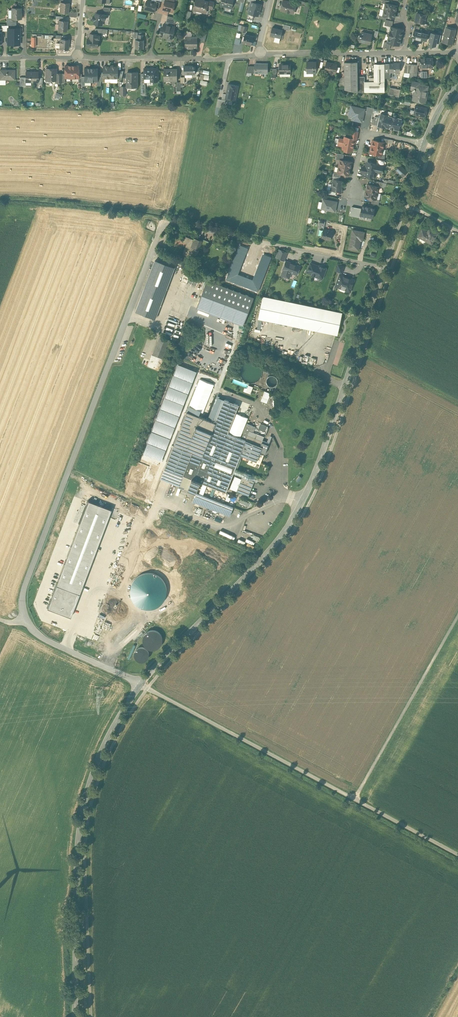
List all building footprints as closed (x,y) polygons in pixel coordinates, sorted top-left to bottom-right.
[(156,3),(146,0),(144,9),(155,11),(156,8),(157,3),(156,3)] [(167,1),(165,0),(165,2),(163,9),(173,11),(175,3),(167,1)] [(201,0),(196,0),(193,9),(206,12),(207,8),(208,2),(201,0)] [(220,5),(224,6),(231,8),(234,0),(222,0),(220,5)] [(285,0),(283,0),(281,10),(294,13),(296,3),(285,0)] [(69,3),(60,2),(59,12),(69,13),(69,3)] [(260,10),(262,5),(250,2),(249,8),(260,10)] [(389,4),(386,3),(384,9),(396,11),(397,5),(389,4)] [(21,8),(12,8),(12,18),(12,19),(16,19),(21,19),(21,8)] [(259,16),(260,10),(249,8),(248,13),(259,16)] [(396,11),(384,9),(383,15),(383,16),(386,16),(394,18),(396,11)] [(426,15),(417,12),(415,21),(421,23),(424,23),(426,15)] [(106,15),(96,13),(94,23),(102,24),(103,19),(105,19),(106,15)] [(176,18),(168,16),(166,21),(175,24),(176,18)] [(67,21),(59,20),(58,30),(66,31),(67,21)] [(175,27),(164,24),(163,28),(161,28),(160,32),(161,32),(160,36),(172,39),(173,35),(174,35),(175,32),(174,31),(175,27)] [(420,27),(415,25),(414,30),(412,37),(427,41),(428,34),(427,33),(428,32),(426,32),(426,33),(419,31),(420,27)] [(392,26),(391,26),(391,27),(390,31),(388,37),(389,37),(387,42),(391,43),(399,45),(401,39),(402,36),(401,36),(403,29),(392,26)] [(283,30),(272,27),(270,35),(281,38),(283,30)] [(455,30),(446,27),(443,42),(452,44),(455,30)] [(20,28),(8,28),(8,44),(20,44),(20,28)] [(205,33),(201,32),(199,41),(205,43),(207,34),(205,33)] [(372,34),(361,32),(359,41),(364,42),(364,41),(370,43),(372,34)] [(441,35),(431,32),(429,41),(439,44),(441,35)] [(98,34),(90,34),(90,38),(88,38),(88,47),(98,47),(98,39),(100,39),(100,35),(98,35),(98,34)] [(139,34),(139,40),(135,39),(135,48),(144,49),(144,40),(143,40),(143,34),(139,34)] [(219,36),(210,34),(210,43),(219,43),(219,36)] [(254,36),(245,34),(243,43),(251,45),(254,36)] [(197,37),(185,37),(185,48),(197,48),(197,37)] [(69,40),(61,39),(60,48),(64,49),(64,48),(68,49),(69,40)] [(219,43),(210,43),(210,52),(223,52),(223,43),(219,43)] [(433,57),(420,58),(420,65),(420,66),(420,68),(433,67),(433,57)] [(357,61),(344,62),(345,77),(345,89),(365,93),(365,92),(365,81),(365,76),(358,76),(357,61)] [(316,62),(307,62),(307,67),(305,68),(305,70),(307,71),(311,71),(312,72),(316,72),(316,62)] [(337,64),(327,62),(326,66),(325,71),(335,73),(337,64)] [(268,63),(255,63),(255,66),(255,73),(267,73),(268,63)] [(399,63),(395,63),(395,64),(390,64),(390,72),(399,72),(399,63)] [(414,64),(406,63),(403,76),(413,78),(413,76),(417,76),(417,72),(414,71),(414,64)] [(290,64),(280,64),(280,73),(290,73),(290,64)] [(369,81),(365,81),(365,92),(385,92),(384,78),(390,78),(390,72),(390,64),(374,64),(374,78),(374,81),(369,81)] [(195,65),(184,65),(184,74),(195,74),(195,65)] [(51,68),(50,67),(48,67),(47,68),(46,68),(46,80),(56,80),(56,73),(56,68),(51,68)] [(152,68),(144,68),(144,73),(144,77),(153,77),(153,81),(158,81),(158,68),(152,68)] [(177,69),(164,69),(164,79),(173,78),(173,80),(177,80),(177,69)] [(0,70),(0,78),(4,78),(4,79),(15,79),(15,70),(0,70)] [(38,72),(26,72),(26,77),(25,81),(38,81),(38,77),(38,72)] [(137,72),(127,72),(127,86),(137,86),(137,72)] [(419,83),(413,81),(412,89),(414,89),(414,90),(415,90),(413,99),(418,100),(426,102),(427,96),(426,95),(428,86),(419,84),(419,83)] [(239,86),(228,83),(226,94),(225,99),(226,99),(235,101),(239,86)] [(400,89),(390,87),(389,94),(399,97),(400,89)] [(427,108),(415,105),(414,111),(414,113),(413,114),(425,117),(427,108)] [(365,109),(351,106),(350,112),(353,113),(352,119),(362,121),(363,114),(363,112),(364,112),(365,109)] [(401,119),(388,116),(388,115),(381,113),(380,117),(379,120),(378,124),(385,125),(385,127),(386,127),(390,128),(393,129),(398,130),(401,119)] [(350,137),(345,136),(344,139),(340,138),(339,144),(343,144),(343,145),(343,148),(352,150),(354,139),(350,138),(350,137)] [(381,141),(373,140),(372,146),(383,148),(384,142),(381,141)] [(383,148),(372,146),(370,152),(378,154),(382,155),(382,154),(383,148)] [(343,160),(340,159),(340,160),(339,166),(350,168),(351,162),(343,160)] [(376,163),(368,162),(366,163),(365,168),(362,168),(361,170),(362,171),(365,171),(364,174),(368,175),(368,176),(371,177),(372,176),(374,177),(375,176),(376,175),(376,173),(376,171),(377,171),(381,172),(382,165),(383,165),(376,163)] [(400,165),(396,170),(403,176),(407,171),(400,165)] [(350,168),(339,166),(338,172),(341,173),(349,174),(350,168)] [(342,181),(334,179),(332,189),(332,190),(336,191),(340,191),(342,181)] [(375,186),(367,184),(366,190),(377,193),(378,186),(379,186),(375,186)] [(377,193),(366,190),(365,197),(373,198),(376,199),(377,193)] [(337,202),(323,199),(321,208),(335,211),(337,202)] [(362,207),(353,206),(351,214),(375,218),(377,207),(363,205),(362,207)] [(427,233),(421,230),(418,236),(430,243),(433,237),(435,238),(437,233),(429,228),(427,233)] [(327,230),(323,229),(322,238),(328,240),(328,239),(330,240),(332,231),(327,230)] [(364,232),(352,229),(349,248),(359,250),(360,240),(363,240),(364,232)] [(193,240),(186,237),(184,241),(187,243),(184,252),(187,253),(186,254),(192,257),(195,249),(197,250),(197,249),(199,250),(202,240),(194,237),(193,240)] [(287,252),(279,249),(276,257),(284,260),(287,252)] [(155,260),(136,311),(155,319),(174,267),(155,260)] [(300,266),(286,261),(283,269),(284,269),(281,275),(289,278),(291,272),(297,274),(300,266)] [(319,266),(311,263),(307,272),(316,275),(315,276),(321,278),(322,278),(326,269),(325,268),(320,265),(319,266)] [(354,280),(340,274),(336,286),(350,291),(352,286),(353,284),(354,280)] [(254,297),(207,280),(196,308),(243,325),(254,297)] [(342,312),(263,295),(258,318),(337,334),(342,312)] [(157,355),(158,356),(162,357),(169,340),(160,337),(154,354),(157,355)] [(158,356),(157,355),(156,356),(152,355),(148,366),(159,370),(163,359),(158,357),(158,356)] [(199,378),(190,406),(205,411),(214,383),(199,378)] [(244,390),(251,393),(254,386),(249,384),(248,387),(246,386),(244,390)] [(271,393),(265,391),(261,400),(267,403),(271,393)] [(215,422),(187,411),(174,445),(192,452),(183,475),(187,477),(200,482),(213,487),(211,493),(210,494),(213,495),(216,488),(226,492),(234,473),(242,476),(244,472),(242,471),(237,469),(242,455),(257,461),(261,452),(263,446),(260,446),(262,442),(264,436),(253,432),(249,430),(246,440),(241,438),(228,433),(239,405),(224,399),(215,422)] [(255,426),(247,423),(241,438),(246,440),(249,430),(253,432),(255,426)] [(269,445),(262,442),(260,446),(263,446),(261,452),(265,453),(269,445)] [(192,452),(174,445),(165,468),(183,475),(192,452)] [(183,475),(165,468),(161,478),(189,489),(188,487),(184,485),(187,477),(183,475)] [(241,478),(237,491),(249,495),(256,477),(256,476),(244,472),(242,476),(241,478)] [(235,476),(230,488),(237,491),(241,478),(235,476)] [(200,482),(187,477),(184,485),(188,487),(189,489),(196,492),(200,482)] [(208,496),(196,492),(193,501),(230,515),(234,506),(233,506),(217,500),(208,496)] [(110,515),(90,507),(50,613),(74,623),(83,600),(79,598),(110,515)] [(156,631),(152,631),(148,632),(145,635),(143,639),(143,643),(145,646),(148,649),(152,650),(156,650),(159,648),(162,645),(163,641),(162,637),(160,633),(156,631)] [(146,649),(143,648),(140,648),(137,650),(135,653),(135,656),(136,659),(138,661),(141,662),(144,662),(147,660),(149,658),(149,655),(148,652),(146,649)]
